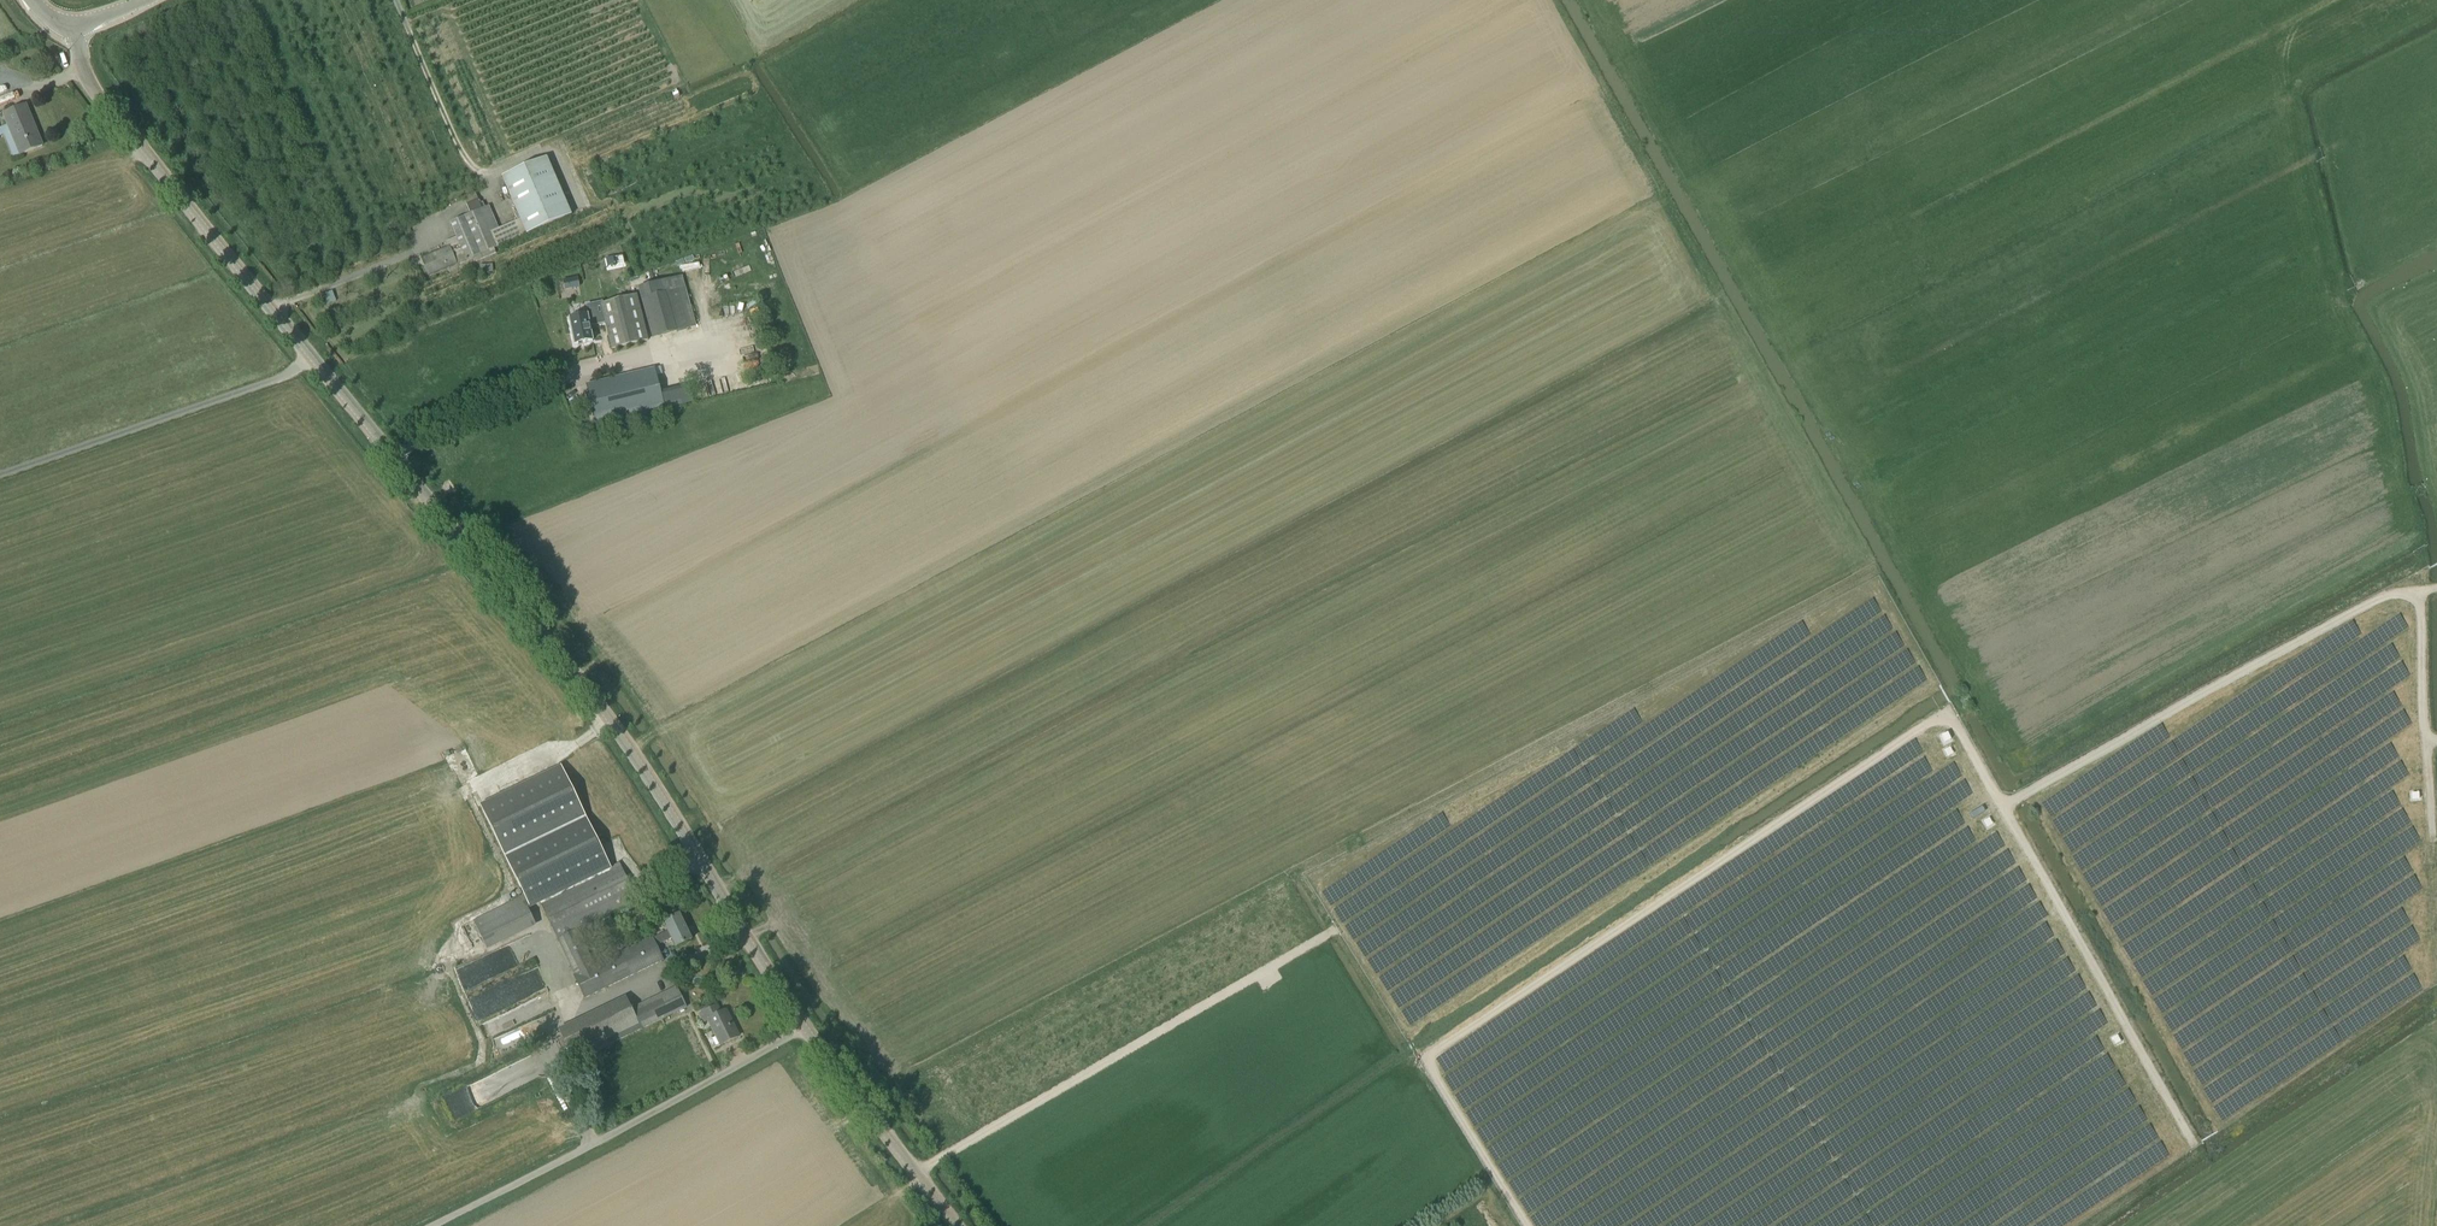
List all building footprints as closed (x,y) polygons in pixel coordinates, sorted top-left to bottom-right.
[(27,105),(3,115),(19,155),(43,146),(27,105)] [(521,220),(498,230),(488,207),(485,208),(484,204),(481,205),(478,200),(467,205),(471,214),(451,222),(457,237),(445,243),(448,248),(422,259),(429,277),(458,265),(457,264),(474,257),(476,262),(496,254),(494,248),(571,215),(547,159),(503,178),(521,220)] [(570,278),(572,288),(580,286),(578,276),(570,278)] [(696,327),(685,288),(643,300),(654,339),(678,332),(696,327)] [(324,295),(327,304),(337,301),(333,291),(324,295)] [(638,295),(602,304),(602,303),(587,306),(590,320),(571,323),(575,345),(593,341),(592,334),(597,333),(596,324),(605,322),(612,349),(649,340),(638,295)] [(665,406),(655,368),(587,385),(596,423),(665,406)] [(1949,733),(1942,736),(1945,743),(1952,739),(1949,733)] [(1951,747),(1945,750),(1948,757),(1954,753),(1951,747)] [(530,907),(540,902),(557,938),(637,899),(620,863),(611,868),(562,767),(482,805),(530,907)] [(1989,818),(1984,821),(1988,827),(1993,824),(1989,818)] [(537,926),(523,897),(473,921),(487,950),(537,926)] [(577,929),(557,939),(574,974),(573,975),(584,999),(664,960),(657,946),(671,939),(676,948),(692,940),(680,914),(663,922),(668,932),(653,938),(653,937),(595,965),(577,929)] [(677,986),(632,1008),(626,996),(558,1029),(574,1062),(687,1008),(677,986)] [(704,1024),(707,1022),(720,1046),(740,1036),(727,1010),(722,1012),(718,1005),(699,1015),(704,1024)] [(2118,1036),(2113,1038),(2117,1045),(2122,1042),(2118,1036)]
